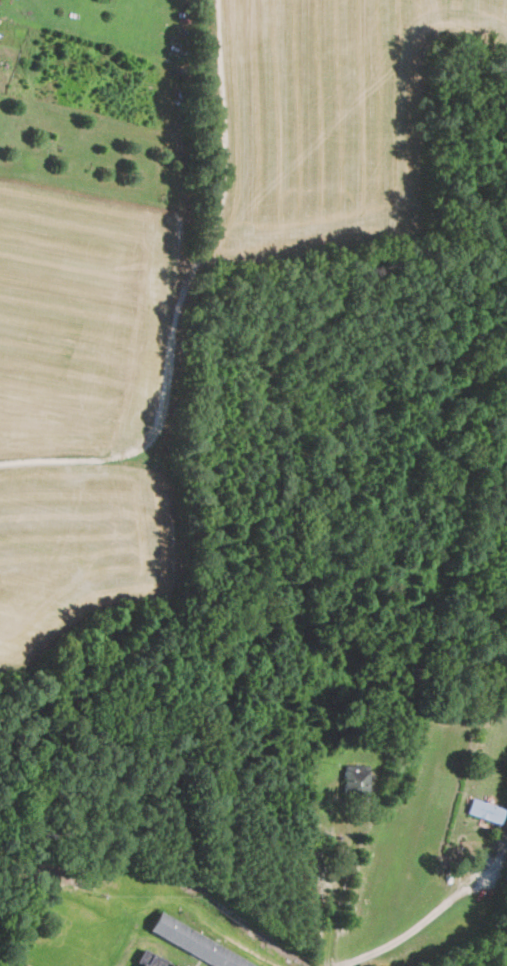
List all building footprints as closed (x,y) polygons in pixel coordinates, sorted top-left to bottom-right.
[(369,764),(344,763),(343,790),(367,791),(369,764)] [(499,823),(504,808),(472,797),(467,812),(499,823)] [(209,965),(263,965),(159,912),(150,929),(212,961),(209,965)] [(139,965),(177,965),(143,948),(136,961),(140,964),(139,965)]
